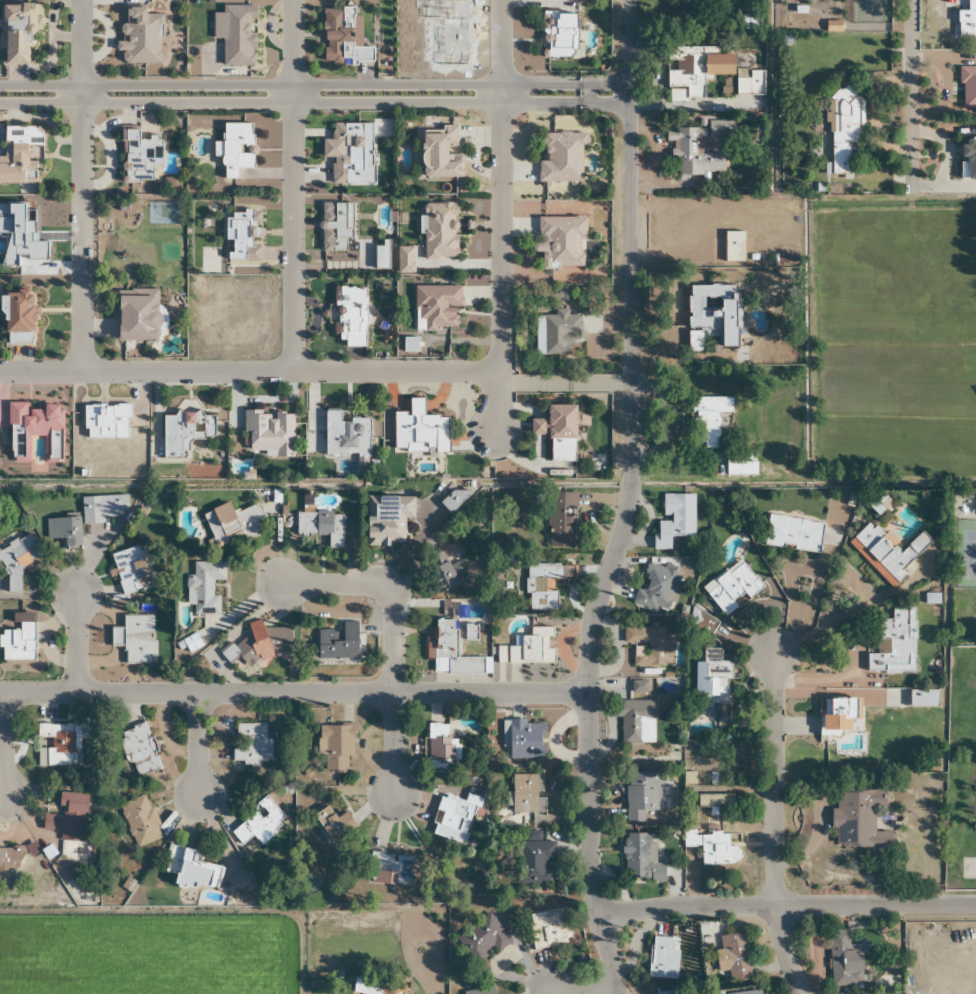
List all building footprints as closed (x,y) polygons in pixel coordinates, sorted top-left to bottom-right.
[(968,10),(957,10),(957,37),(975,37),(975,0),(968,0),(968,10)] [(30,64),(31,4),(4,4),(3,63),(30,64)] [(160,64),(161,13),(145,13),(145,7),(125,6),(125,25),(119,25),(119,63),(160,64)] [(576,12),(543,11),(542,57),(575,57),(576,12)] [(742,28),(753,28),(753,15),(742,15),(742,28)] [(667,101),(704,101),(704,47),(667,47),(667,101)] [(959,66),(959,107),(975,107),(975,66),(959,66)] [(761,71),(736,71),(736,92),(761,92),(761,71)] [(859,141),(859,86),(828,87),(829,173),(849,173),(849,141),(859,141)] [(721,173),(721,153),(706,153),(706,139),(733,139),(732,119),(699,119),(699,128),(666,128),(666,142),(674,142),(675,174),(721,173)] [(222,123),(222,178),(237,178),(237,168),(252,168),(253,152),(252,152),(252,124),(222,123)] [(364,124),(332,124),(332,140),(322,139),(322,157),(332,158),(331,185),(363,185),(364,124)] [(457,127),(422,128),(422,178),(460,177),(459,158),(446,159),(446,147),(457,147),(457,127)] [(124,181),(152,181),(152,165),(160,165),(160,137),(138,137),(138,130),(125,130),(124,181)] [(582,148),(586,148),(586,133),(544,133),(544,161),(538,161),(538,182),(582,182),(582,148)] [(960,138),(960,179),(975,179),(975,138),(960,138)] [(25,183),(25,177),(35,177),(35,160),(29,160),(29,143),(4,143),(4,157),(0,157),(0,183),(25,183)] [(584,267),(584,218),(536,217),(536,252),(543,252),(543,267),(584,267)] [(742,231),(723,231),(723,262),(742,262),(742,231)] [(688,285),(687,352),(737,352),(738,286),(688,285)] [(462,308),(462,286),(414,286),(414,320),(423,320),(423,329),(458,329),(458,308),(462,308)] [(5,343),(32,343),(32,292),(6,291),(5,343)] [(116,341),(157,341),(157,292),(116,291),(116,341)] [(570,355),(570,334),(580,334),(580,315),(567,315),(567,310),(554,310),(554,315),(534,315),(534,355),(570,355)] [(730,398),(695,397),(694,448),(717,449),(717,413),(730,413),(730,398)] [(393,412),(393,453),(448,452),(448,415),(423,416),(423,398),(408,398),(408,412),(393,412)] [(530,436),(549,436),(549,461),(574,461),(574,405),(546,405),(546,419),(530,420),(530,436)] [(339,419),(339,411),(325,411),(325,456),(368,456),(369,419),(339,419)] [(242,431),(249,431),(249,456),(292,457),(292,412),(242,412),(242,431)] [(163,413),(162,455),(187,455),(187,438),(214,438),(214,414),(163,413)] [(574,493),(550,492),(548,547),(575,547),(576,527),(573,527),(574,493)] [(693,495),(662,494),(661,523),(654,522),(653,550),(669,551),(670,537),(692,538),(693,495)] [(103,524),(102,517),(127,516),(126,496),(81,496),(82,524),(103,524)] [(214,542),(241,531),(245,541),(262,534),(257,521),(264,518),(258,504),(232,514),(228,503),(202,513),(214,542)] [(327,548),(342,548),(341,512),(296,513),(296,536),(327,536),(327,548)] [(819,553),(823,523),(767,515),(763,545),(819,553)] [(78,518),(46,519),(46,540),(63,539),(63,549),(79,549),(78,518)] [(847,543),(891,589),(906,575),(901,570),(930,542),(920,532),(901,551),(871,520),(847,543)] [(15,566),(39,558),(31,535),(0,546),(0,568),(9,595),(24,590),(15,566)] [(121,594),(149,587),(139,547),(111,553),(121,594)] [(431,568),(442,589),(467,577),(457,556),(431,568)] [(763,586),(739,558),(703,590),(727,618),(763,586)] [(186,606),(193,605),(193,615),(219,615),(219,596),(212,596),(211,581),(224,581),(224,562),(193,563),(193,576),(185,576),(186,606)] [(679,573),(645,563),(633,603),(667,614),(679,573)] [(561,580),(561,564),(527,564),(527,610),(555,610),(555,580),(561,580)] [(913,673),(914,608),(891,608),(891,620),(875,619),(875,653),(866,653),(865,672),(913,673)] [(153,616),(122,617),(122,628),(110,628),(110,647),(123,647),(124,663),(154,662),(153,616)] [(490,673),(490,655),(457,656),(456,620),(434,620),(434,628),(429,628),(429,674),(490,673)] [(291,628),(262,629),(261,621),(248,622),(249,641),(231,642),(232,655),(242,655),(242,659),(292,657),(291,628)] [(34,661),(34,623),(18,623),(18,630),(0,630),(0,661),(34,661)] [(317,660),(356,660),(356,623),(341,623),(341,631),(317,631),(317,660)] [(553,664),(553,649),(550,649),(550,628),(530,627),(530,637),(508,636),(507,662),(553,664)] [(664,667),(664,628),(623,628),(623,644),(633,644),(633,667),(664,667)] [(201,646),(193,634),(178,643),(186,655),(201,646)] [(720,649),(703,649),(703,663),(695,663),(694,705),(729,706),(730,662),(720,661),(720,649)] [(859,721),(859,699),(821,699),(821,734),(851,734),(851,721),(859,721)] [(621,718),(621,744),(654,744),(654,701),(615,701),(615,718),(621,718)] [(508,759),(543,759),(543,721),(502,721),(502,747),(508,747),(508,759)] [(78,723),(37,724),(38,765),(78,765),(78,723)] [(161,770),(144,723),(117,733),(134,780),(161,770)] [(270,739),(265,739),(266,724),(239,724),(239,748),(231,748),(230,765),(269,765),(270,739)] [(353,757),(354,725),(326,724),(325,773),(346,773),(346,756),(353,757)] [(428,769),(444,769),(444,763),(451,763),(451,724),(427,724),(428,769)] [(625,823),(657,823),(656,773),(624,774),(625,823)] [(511,813),(540,813),(540,775),(511,775),(511,813)] [(430,834),(464,844),(481,793),(469,789),(464,802),(442,795),(430,834)] [(832,847),(890,848),(890,832),(874,832),(874,806),(882,807),(882,791),(833,790),(832,847)] [(59,832),(59,840),(83,842),(86,794),(45,792),(43,831),(59,832)] [(132,848),(160,840),(147,795),(119,803),(132,848)] [(253,835),(259,843),(286,822),(267,798),(228,829),(241,844),(253,835)] [(313,816),(336,851),(357,837),(342,814),(335,819),(327,806),(313,816)] [(735,863),(734,851),(727,851),(727,833),(694,833),(694,831),(683,832),(683,847),(701,847),(701,863),(735,863)] [(522,883),(550,884),(550,860),(554,860),(554,842),(539,842),(539,832),(522,832),(522,883)] [(654,864),(653,834),(622,834),(623,881),(663,881),(663,864),(654,864)] [(203,852),(168,845),(162,872),(176,875),(174,882),(217,890),(221,867),(201,863),(203,852)] [(21,847),(0,847),(0,870),(20,870),(21,847)] [(408,855),(370,855),(370,885),(408,885),(408,855)] [(532,949),(569,946),(565,910),(529,914),(532,949)] [(509,942),(490,914),(456,937),(475,965),(509,942)] [(829,931),(831,987),(862,986),(861,951),(849,951),(848,931),(829,931)] [(714,937),(719,984),(752,980),(747,933),(714,937)] [(648,978),(676,980),(678,951),(671,950),(672,938),(650,937),(648,978)] [(399,981),(353,978),(352,993),(355,993),(399,993),(399,981)]
